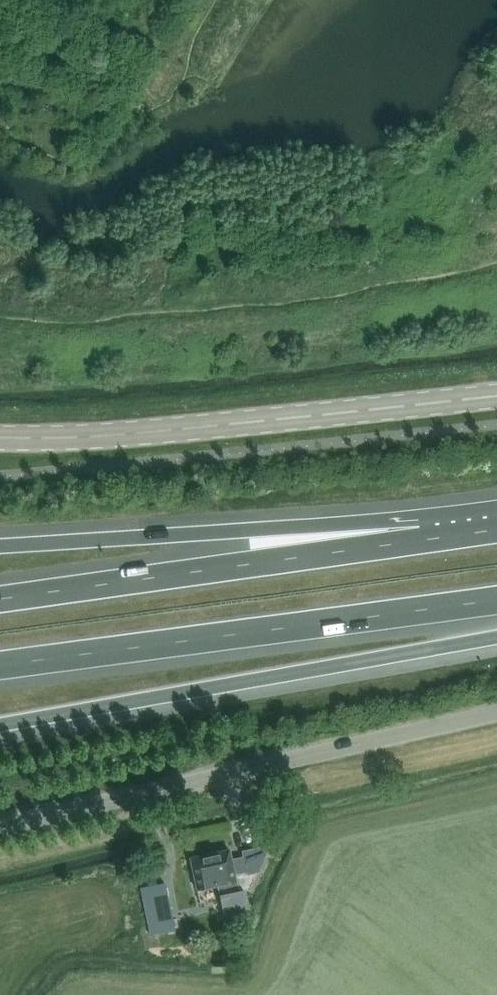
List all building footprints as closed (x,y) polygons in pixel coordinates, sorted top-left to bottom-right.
[(235,880),(234,874),(246,872),(246,874),(258,871),(266,852),(265,846),(241,851),(242,855),(231,858),(229,849),(190,858),(197,889),(216,885),(222,915),(248,909),(244,891),(239,892),(236,880),(235,880)] [(174,931),(165,883),(140,888),(149,936),(174,931)]
